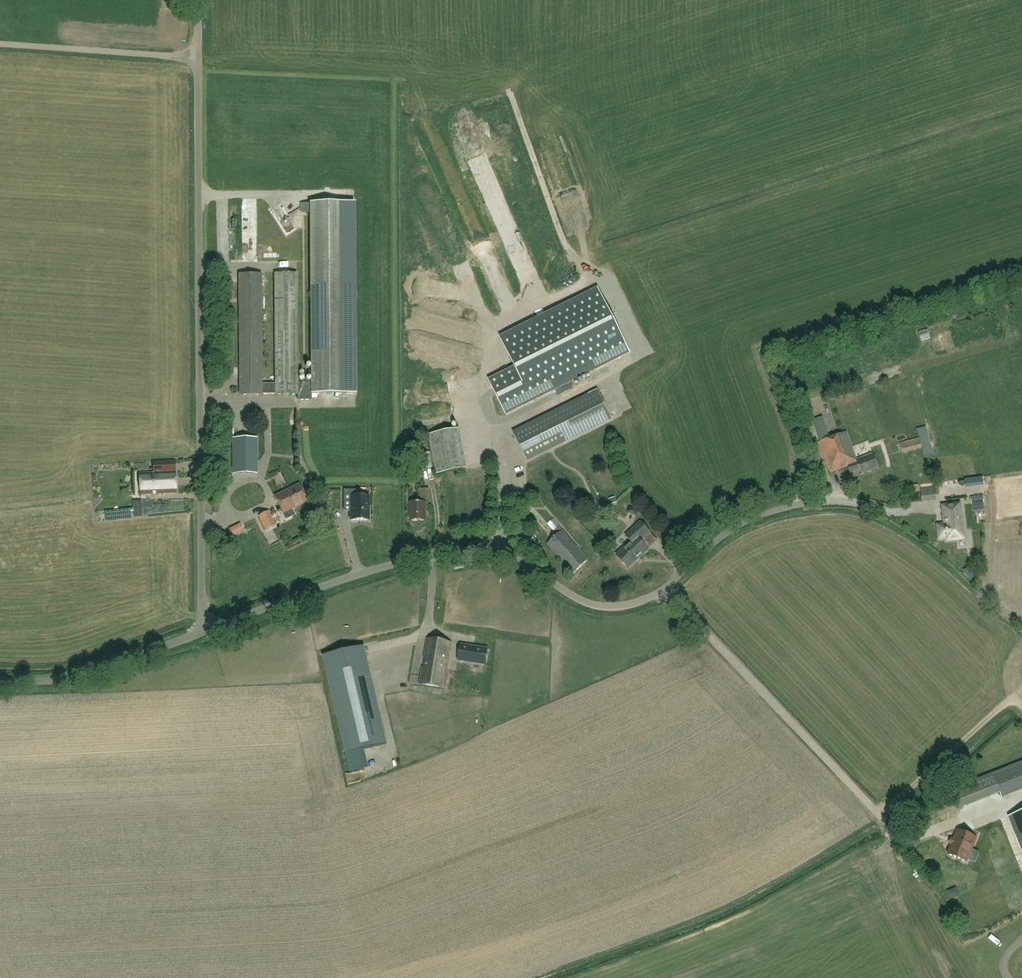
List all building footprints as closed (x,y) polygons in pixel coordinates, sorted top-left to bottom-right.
[(310,203),(311,383),(297,383),(297,274),(275,274),(276,384),(262,384),(261,275),(239,275),(240,395),(262,395),(262,394),(276,394),(276,395),(297,394),(297,400),(312,400),(312,394),(346,394),(355,394),(354,203),(345,203),(310,203)] [(253,205),(246,206),(247,216),(254,215),(253,205)] [(277,211),(284,220),(289,216),(282,207),(277,211)] [(490,381),(506,413),(555,388),(559,396),(573,389),(572,386),(574,385),(572,382),(570,383),(569,381),(629,352),(598,290),(501,338),(516,368),(490,381)] [(921,341),(930,338),(928,330),(919,332),(921,341)] [(527,460),(572,437),(611,417),(598,391),(514,434),(527,460)] [(813,420),(821,442),(831,438),(823,417),(813,420)] [(921,448),(924,457),(933,454),(926,427),(917,429),(919,439),(901,444),(904,454),(921,448)] [(466,469),(459,429),(429,434),(436,475),(466,469)] [(831,438),(821,442),(820,442),(830,472),(848,466),(850,473),(860,469),(862,474),(879,468),(873,453),(856,459),(847,432),(831,438)] [(232,438),(233,463),(233,474),(257,474),(257,462),(257,438),(232,438)] [(417,455),(420,471),(433,468),(430,453),(417,455)] [(175,461),(174,461),(152,462),(153,472),(139,472),(140,494),(176,492),(175,461)] [(294,516),(291,510),(306,504),(299,486),(274,498),(282,515),(284,520),(294,516)] [(419,489),(419,494),(419,503),(410,503),(411,521),(426,521),(426,503),(429,503),(429,489),(419,489)] [(368,520),(369,505),(369,496),(356,496),(356,490),(344,490),(344,501),(350,501),(350,520),(368,520)] [(946,524),(937,525),(939,540),(949,538),(951,540),(955,540),(957,537),(964,537),(963,529),(961,529),(960,521),(962,521),(960,504),(942,506),(944,519),(945,518),(946,524)] [(265,530),(275,525),(269,510),(259,516),(265,530)] [(252,571),(274,561),(254,518),(232,529),(252,571)] [(628,568),(637,561),(649,549),(641,540),(650,532),(641,522),(626,536),(631,542),(617,555),(628,568)] [(573,574),(588,560),(578,548),(562,531),(547,545),(573,574)] [(444,688),(451,643),(427,639),(419,684),(444,688)] [(461,644),(459,660),(485,664),(488,648),(461,644)] [(346,753),(387,744),(368,666),(369,666),(364,646),(323,656),(328,675),(346,753)] [(403,662),(385,665),(386,676),(405,673),(403,662)] [(396,685),(381,689),(382,694),(398,690),(396,685)] [(477,693),(465,696),(468,707),(480,704),(477,693)] [(1021,790),(1021,762),(993,773),(1000,792),(1003,798),(1021,790)] [(1000,792),(993,773),(952,790),(960,808),(1000,792)] [(1008,816),(1021,850),(1021,811),(1008,816)] [(968,858),(972,849),(976,838),(958,830),(954,840),(952,844),(948,854),(966,862),(968,858)]
